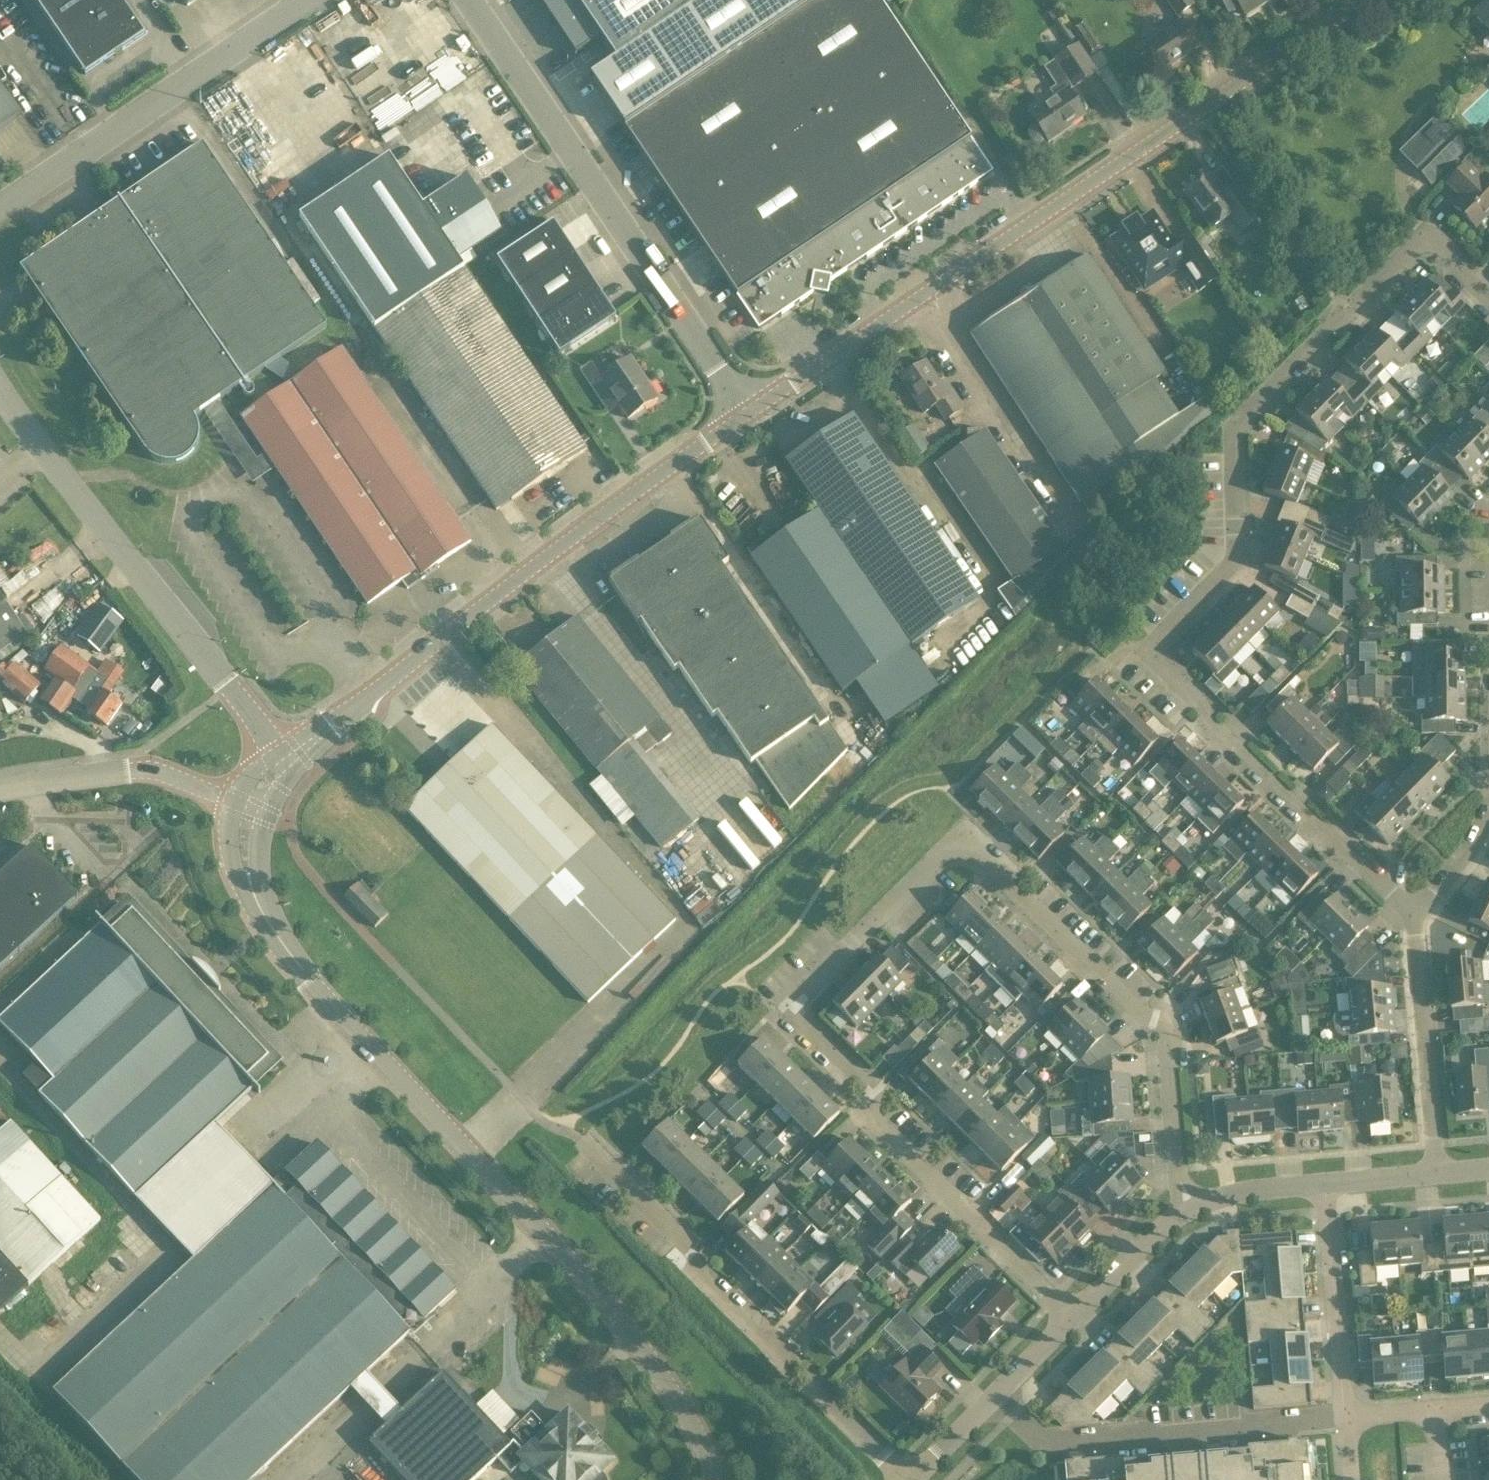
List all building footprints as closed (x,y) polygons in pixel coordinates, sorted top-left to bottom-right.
[(85,75),(145,35),(121,0),(34,0),(85,75)] [(576,56),(581,52),(597,41),(613,65),(594,77),(628,126),(631,124),(816,0),(538,0),(576,56)] [(624,128),(631,138),(716,265),(716,266),(758,329),(813,293),(828,296),(831,281),(993,172),(970,139),(877,0),(816,0),(631,124),(628,126),(624,128)] [(1193,0),(1165,0),(1177,18),(1196,5),(1193,0)] [(1229,16),(1241,8),(1246,16),(1261,6),(1259,4),(1265,0),(1218,0),(1229,16)] [(1473,14),(1488,33),(1488,1),(1473,14)] [(1148,46),(1129,59),(1140,76),(1159,62),(1165,71),(1166,72),(1200,49),(1197,46),(1181,21),(1147,44),(1148,46)] [(317,38),(295,51),(322,96),(345,82),(317,38)] [(1028,137),(1033,145),(1042,146),(1049,142),(1063,132),(1062,129),(1083,115),(1069,92),(1097,73),(1079,45),(1069,51),(1043,68),(1056,87),(1049,91),(1055,99),(1031,115),(1037,125),(1031,129),(1028,137)] [(21,113),(0,85),(0,129),(21,113)] [(327,104),(280,136),(323,202),(298,219),(364,318),(501,229),(467,179),(423,209),(388,158),(371,170),(327,104)] [(1399,154),(1415,169),(1433,189),(1471,151),(1453,131),(1437,115),(1399,154)] [(120,202),(20,270),(144,452),(151,458),(159,463),(168,465),(177,464),(186,460),(193,453),(197,445),(199,436),(198,426),(194,418),(203,411),(253,484),(276,468),(367,604),(402,581),(407,590),(439,568),(437,565),(471,542),(341,350),(241,417),(266,454),(257,459),(218,401),(327,327),(202,145),(120,202)] [(1461,198),(1453,207),(1459,213),(1457,215),(1467,224),(1469,222),(1475,228),(1488,213),(1488,180),(1484,175),(1480,180),(1465,165),(1447,184),(1461,198)] [(1261,219),(1235,183),(1233,184),(1223,191),(1213,176),(1209,172),(1182,192),(1210,230),(1230,217),(1242,233),(1261,219)] [(1111,238),(1141,283),(1177,259),(1199,291),(1220,277),(1187,229),(1171,239),(1152,211),(1111,238)] [(497,259),(521,294),(577,257),(554,223),(497,259)] [(497,510),(586,450),(463,268),(478,259),(471,249),(366,317),(497,510)] [(1022,300),(1077,384),(1141,485),(1143,484),(1219,410),(1210,396),(1179,418),(1155,381),(1166,373),(1089,256),(1022,300)] [(520,295),(540,326),(598,289),(577,257),(521,294),(519,295),(520,295)] [(1424,281),(1409,297),(1433,321),(1442,312),(1449,320),(1465,304),(1453,291),(1443,300),(1424,281)] [(619,322),(598,289),(540,326),(562,359),(619,322)] [(1432,338),(1441,330),(1433,322),(1433,321),(1409,297),(1393,313),(1412,332),(1403,341),(1416,354),(1432,338)] [(970,334),(1025,418),(1077,384),(1022,300),(970,334)] [(1478,336),(1486,343),(1488,340),(1488,330),(1487,328),(1478,336)] [(1375,331),(1359,346),(1384,371),(1393,362),(1401,370),(1416,354),(1403,341),(1395,350),(1375,331)] [(1474,357),(1485,368),(1488,365),(1488,342),(1474,357)] [(1375,380),(1384,371),(1359,346),(1344,362),(1363,382),(1355,390),(1367,403),(1383,387),(1375,380)] [(285,383),(297,372),(286,359),(274,369),(285,383)] [(657,399),(631,360),(631,359),(605,376),(597,362),(582,373),(604,406),(614,399),(628,419),(631,417),(657,399)] [(925,362),(900,378),(923,414),(935,406),(945,421),(964,408),(953,393),(948,396),(925,362)] [(1438,374),(1447,383),(1456,375),(1447,366),(1438,374)] [(1428,386),(1435,393),(1444,385),(1436,377),(1428,386)] [(1326,380),(1311,396),(1335,420),(1344,411),(1352,419),(1367,403),(1355,390),(1345,399),(1326,380)] [(1141,485),(1077,384),(1025,418),(1081,504),(1082,503),(1092,518),(1141,485)] [(1326,429),(1335,420),(1311,396),(1295,412),(1312,428),(1300,440),(1303,442),(1319,452),(1334,437),(1326,429)] [(1474,408),(1488,422),(1488,400),(1487,402),(1483,399),(1474,408)] [(1427,425),(1435,417),(1426,408),(1418,416),(1427,425)] [(1474,408),(1465,417),(1469,420),(1454,435),(1484,465),(1488,460),(1488,422),(1474,408)] [(786,462),(820,512),(911,645),(914,650),(925,644),(921,638),(977,600),(887,466),(853,416),(786,462)] [(913,463),(931,450),(914,425),(895,437),(913,463)] [(966,432),(968,442),(935,466),(1014,582),(997,593),(1015,618),(1048,587),(1086,545),(1080,536),(1064,548),(985,431),(982,433),(981,431),(966,432)] [(1436,446),(1427,456),(1440,468),(1448,460),(1469,480),(1484,465),(1454,435),(1439,450),(1436,446)] [(1281,448),(1271,470),(1304,484),(1313,462),(1321,465),(1325,456),(1319,452),(1303,442),(1297,455),(1281,448)] [(1421,468),(1407,483),(1437,512),(1452,497),(1432,476),(1440,468),(1427,456),(1418,464),(1421,468)] [(1271,470),(1263,492),(1295,505),(1304,484),(1271,470)] [(1389,494),(1379,504),(1392,516),(1401,508),(1421,528),(1437,512),(1407,483),(1392,498),(1389,494)] [(1307,510),(1302,520),(1325,530),(1330,518),(1307,509),(1307,510)] [(911,645),(820,512),(751,558),(842,692),(911,645)] [(667,543),(663,536),(638,553),(642,560),(631,568),(609,583),(628,610),(631,614),(637,624),(674,671),(679,668),(713,717),(717,714),(751,764),(756,760),(790,810),(848,750),(721,566),(728,561),(700,520),(667,543)] [(1281,524),(1271,546),(1304,559),(1313,538),(1321,541),(1325,530),(1302,520),(1298,531),(1281,524)] [(1356,543),(1325,530),(1321,541),(1320,542),(1350,555),(1356,543)] [(1373,532),(1360,534),(1360,546),(1375,546),(1373,532)] [(1295,581),(1304,559),(1271,546),(1263,567),(1295,581)] [(1401,592),(1443,592),(1443,569),(1436,570),(1427,570),(1427,558),(1395,559),(1395,571),(1400,571),(1401,592)] [(1344,576),(1359,582),(1359,568),(1350,564),(1344,576)] [(1297,586),(1291,596),(1313,609),(1324,615),(1328,617),(1333,605),(1330,604),(1319,598),(1297,586)] [(1253,589),(1237,604),(1263,629),(1264,628),(1270,634),(1273,634),(1283,624),(1283,621),(1276,615),(1278,613),(1275,610),(1253,589)] [(1415,626),(1415,614),(1443,614),(1443,592),(1401,592),(1401,613),(1396,613),(1397,626),(1409,626),(1411,626),(1415,626)] [(1291,596),(1285,607),(1307,619),(1313,609),(1291,596)] [(13,644),(16,649),(27,642),(23,637),(33,630),(23,616),(16,621),(0,598),(0,661),(1,663),(17,652),(12,645),(13,644)] [(1237,604),(1232,610),(1222,620),(1247,644),(1263,629),(1237,604)] [(78,638),(101,654),(123,624),(100,607),(78,638)] [(644,753),(655,743),(657,746),(672,734),(659,718),(631,685),(576,618),(515,668),(597,769),(596,770),(662,850),(699,820),(644,753)] [(1222,620),(1207,635),(1232,660),(1247,644),(1222,620)] [(1421,626),(1415,626),(1411,626),(1409,626),(1409,642),(1420,642),(1421,642),(1421,626)] [(1371,632),(1360,633),(1361,642),(1369,642),(1371,632)] [(1191,651),(1215,674),(1212,678),(1216,681),(1221,686),(1239,668),(1232,660),(1207,635),(1191,651)] [(1298,650),(1307,658),(1321,644),(1312,635),(1298,650)] [(1412,645),(1413,678),(1464,677),(1463,655),(1454,655),(1454,642),(1421,642),(1420,642),(1420,645),(1412,645)] [(109,696),(124,673),(106,660),(97,673),(61,646),(43,671),(54,679),(39,702),(60,716),(72,699),(87,710),(85,713),(107,728),(123,706),(109,696)] [(1364,678),(1371,678),(1375,678),(1375,662),(1364,662),(1364,678)] [(4,665),(0,670),(0,684),(24,705),(39,689),(13,666),(10,669),(4,665)] [(1282,666),(1275,672),(1284,681),(1291,674),(1282,666)] [(1275,672),(1269,679),(1278,687),(1284,681),(1275,672)] [(1412,699),(1425,699),(1464,699),(1464,677),(1413,678),(1411,678),(1412,699)] [(1223,688),(1221,686),(1216,681),(1212,678),(1204,686),(1214,695),(1215,697),(1223,688)] [(1364,678),(1359,678),(1359,683),(1359,700),(1371,699),(1371,678),(1364,678)] [(1269,679),(1260,688),(1263,691),(1269,696),(1278,687),(1269,679)] [(1078,697),(1071,704),(1074,707),(1087,720),(1111,696),(1095,680),(1093,682),(1078,697)] [(1359,706),(1359,700),(1359,683),(1347,683),(1347,706),(1359,706)] [(1266,724),(1282,740),(1307,716),(1297,706),(1303,700),(1297,695),(1297,694),(1289,686),(1265,709),(1274,717),(1266,724)] [(1260,688),(1260,687),(1242,705),(1251,714),(1269,696),(1263,691),(1260,688)] [(854,717),(866,739),(911,716),(899,693),(854,717)] [(1111,696),(1087,720),(1103,735),(1126,711),(1111,696)] [(1464,721),(1464,699),(1425,699),(1425,711),(1421,711),(1421,734),(1455,734),(1455,721),(1464,721)] [(1282,740),(1297,756),(1323,731),(1331,722),(1316,707),(1307,716),(1282,740)] [(1103,735),(1097,741),(1112,756),(1118,750),(1142,726),(1126,711),(1103,735)] [(1352,748),(1364,737),(1348,721),(1330,739),(1323,731),(1297,756),(1313,771),(1326,758),(1335,766),(1353,749),(1352,748)] [(675,921),(491,726),(404,808),(588,1004),(631,963),(675,921)] [(1142,726),(1118,750),(1134,766),(1158,742),(1142,726)] [(1045,750),(1022,727),(1012,737),(1035,760),(1045,750)] [(1416,763),(1407,772),(1434,799),(1450,784),(1437,770),(1456,752),(1439,735),(1413,760),(1416,763)] [(1049,746),(1056,752),(1064,744),(1058,738),(1049,746)] [(1157,766),(1148,775),(1164,790),(1173,782),(1196,757),(1180,742),(1157,766)] [(1360,742),(1353,749),(1357,753),(1365,761),(1373,754),(1360,742)] [(1062,758),(1070,750),(1064,744),(1056,752),(1062,758)] [(1359,768),(1365,761),(1357,753),(1350,760),(1359,768)] [(1196,757),(1173,782),(1188,796),(1211,772),(1196,757)] [(1095,774),(1103,766),(1097,760),(1089,768),(1095,774)] [(995,766),(969,791),(987,809),(1023,773),(1015,765),(1005,776),(995,766)] [(1093,789),(1101,780),(1088,768),(1080,776),(1093,789)] [(1337,795),(1349,783),(1347,780),(1351,777),(1342,768),(1326,784),(1337,795)] [(1211,772),(1188,796),(1203,812),(1227,787),(1211,772)] [(1434,799),(1407,772),(1392,788),(1419,815),(1434,799)] [(1023,773),(987,809),(1005,826),(1030,801),(1020,791),(1030,780),(1023,773)] [(1203,812),(1196,819),(1212,835),(1219,827),(1243,803),(1227,787),(1203,812)] [(1392,788),(1377,803),(1404,830),(1419,815),(1392,788)] [(1030,801),(1005,826),(1021,843),(1047,818),(1066,798),(1058,790),(1039,810),(1030,801)] [(1404,830),(1377,803),(1370,796),(1354,812),(1389,846),(1404,830)] [(1047,818),(1021,843),(1039,860),(1063,835),(1054,825),(1073,806),(1066,798),(1047,818)] [(1132,810),(1139,816),(1147,808),(1140,802),(1132,810)] [(1145,823),(1153,815),(1147,808),(1139,816),(1145,823)] [(1255,814),(1231,838),(1247,855),(1272,831),(1255,814)] [(1272,831),(1247,855),(1261,869),(1285,845),(1272,831)] [(1161,842),(1167,849),(1175,840),(1169,834),(1161,842)] [(1173,855),(1187,842),(1181,835),(1175,840),(1167,849),(1173,855)] [(1057,864),(1075,882),(1112,844),(1104,836),(1092,848),(1082,838),(1057,864)] [(1112,844),(1075,882),(1092,899),(1117,874),(1107,864),(1119,851),(1112,844)] [(1261,869),(1253,877),(1268,892),(1276,883),(1300,859),(1285,845),(1261,869)] [(78,898),(43,859),(32,847),(0,876),(0,969),(78,898)] [(1300,859),(1276,883),(1293,900),(1317,876),(1300,859)] [(1109,915),(1134,890),(1146,878),(1138,870),(1126,882),(1117,874),(1092,899),(1109,915)] [(1210,891),(1218,883),(1212,877),(1204,885),(1210,891)] [(1153,885),(1146,878),(1134,890),(1109,915),(1126,932),(1151,907),(1141,898),(1153,885)] [(1477,902),(1488,907),(1488,882),(1487,881),(1477,902)] [(1225,890),(1218,883),(1210,891),(1217,898),(1225,890)] [(375,928),(388,915),(372,898),(357,884),(344,897),(375,928)] [(945,919),(961,934),(985,910),(969,895),(945,919)] [(1353,911),(1337,895),(1318,914),(1309,905),(1297,917),(1313,933),(1317,930),(1326,938),(1353,911)] [(1477,902),(1468,921),(1488,932),(1488,907),(1477,902)] [(1137,944),(1155,960),(1203,912),(1195,904),(1185,916),(1173,928),(1163,918),(1137,944)] [(1237,913),(1243,920),(1251,911),(1245,905),(1237,913)] [(961,934),(976,950),(1000,926),(985,910),(961,934)] [(1204,911),(1203,912),(1155,960),(1173,978),(1198,953),(1190,946),(1214,922),(1204,911)] [(1243,920),(1250,926),(1258,918),(1251,911),(1243,920)] [(1368,926),(1353,911),(1326,938),(1334,947),(1331,950),(1347,966),(1344,970),(1353,979),(1377,955),(1367,945),(1358,954),(1349,946),(1368,926)] [(217,983),(211,974),(203,968),(193,964),(192,965),(199,972),(193,977),(132,912),(109,932),(101,923),(87,937),(0,1018),(0,1023),(53,1081),(39,1094),(135,1198),(215,1124),(253,1088),(259,1094),(260,1092),(246,1078),(268,1057),(207,992),(213,987),(219,994),(220,993),(217,983)] [(976,950),(991,965),(1015,941),(1000,926),(976,950)] [(984,972),(1000,987),(1007,980),(1031,956),(1015,941),(991,965),(984,972)] [(878,957),(863,973),(887,997),(903,981),(898,976),(909,965),(892,948),(881,960),(878,957)] [(1460,953),(1461,963),(1471,962),(1470,952),(1460,953)] [(937,960),(930,953),(922,961),(929,968),(937,960)] [(1349,993),(1350,1014),(1393,1010),(1397,1008),(1395,992),(1391,991),(1391,988),(1385,988),(1383,956),(1382,956),(1380,958),(1377,955),(1353,979),(1343,980),(1344,994),(1349,993)] [(1015,1002),(1022,995),(1046,971),(1031,956),(1007,980),(1000,987),(1015,1002)] [(937,960),(929,968),(935,974),(943,966),(937,960)] [(1215,997),(1200,1003),(1208,1024),(1249,1009),(1232,960),(1206,969),(1215,997)] [(1446,964),(1448,987),(1482,984),(1480,961),(1471,962),(1461,963),(1446,964)] [(1046,971),(1022,995),(1038,1011),(1062,987),(1046,971)] [(863,973),(847,988),(872,1012),(887,997),(863,973)] [(944,983),(959,997),(967,990),(967,988),(953,974),(944,983)] [(1481,1006),(1484,1006),(1482,984),(1448,987),(1450,1009),(1451,1009),(1453,1023),(1482,1021),(1482,1020),(1488,1019),(1488,1010),(1481,1011),(1481,1010),(1481,1006)] [(1289,1000),(1300,999),(1299,985),(1289,986),(1289,1000)] [(840,1032),(849,1022),(856,1028),(872,1012),(847,988),(832,1004),(834,1007),(825,1016),(840,1032)] [(973,996),(967,990),(959,997),(965,1004),(973,996)] [(1048,1012),(1039,1021),(1048,1029),(1064,1045),(1092,1017),(1076,1001),(1056,1021),(1048,1012)] [(1371,1046),(1370,1034),(1394,1032),(1393,1010),(1350,1014),(1352,1035),(1347,1035),(1349,1048),(1371,1046)] [(933,1030),(925,1021),(917,1013),(910,1020),(918,1028),(926,1036),(933,1030)] [(983,1022),(990,1028),(998,1020),(991,1013),(983,1022)] [(1239,1013),(1208,1024),(1215,1045),(1225,1041),(1229,1052),(1232,1052),(1262,1040),(1257,1028),(1247,1032),(1239,1013)] [(1092,1017),(1064,1045),(1079,1060),(1087,1069),(1110,1056),(1098,1042),(1108,1032),(1092,1017)] [(998,1020),(990,1028),(996,1034),(1005,1026),(998,1020)] [(1480,1023),(1481,1036),(1488,1034),(1488,1025),(1488,1023),(1480,1023)] [(913,1059),(897,1075),(905,1084),(908,1080),(924,1096),(949,1071),(959,1061),(943,1045),(934,1037),(913,1059)] [(897,1049),(905,1057),(918,1045),(909,1037),(897,1049)] [(738,1065),(755,1082),(783,1058),(763,1039),(738,1065)] [(983,1054),(989,1060),(997,1052),(991,1046),(983,1054)] [(905,1057),(897,1049),(894,1047),(881,1060),(893,1070),(905,1057)] [(1369,1047),(1349,1049),(1350,1065),(1370,1064),(1369,1047)] [(1488,1080),(1488,1049),(1473,1051),(1475,1071),(1456,1072),(1459,1114),(1467,1114),(1467,1116),(1480,1115),(1480,1112),(1487,1112),(1484,1080),(1488,1080)] [(1004,1058),(997,1052),(989,1060),(996,1067),(1004,1058)] [(1298,1067),(1312,1066),(1311,1054),(1297,1056),(1298,1067)] [(1087,1069),(1072,1076),(1074,1082),(1089,1082),(1091,1103),(1130,1100),(1129,1078),(1112,1079),(1110,1056),(1087,1069)] [(755,1082),(774,1101),(800,1076),(783,1058),(755,1082)] [(1350,1070),(1351,1085),(1353,1102),(1365,1100),(1367,1127),(1397,1124),(1394,1095),(1397,1095),(1395,1081),(1363,1084),(1363,1086),(1357,1086),(1356,1070),(1350,1070)] [(949,1071),(924,1096),(940,1111),(964,1086),(949,1071)] [(774,1101),(794,1121),(819,1094),(800,1076),(774,1101)] [(1014,1084),(1020,1090),(1028,1082),(1022,1076),(1014,1084)] [(964,1086),(940,1111),(955,1126),(980,1101),(988,1093),(972,1078),(964,1086)] [(1028,1082),(1020,1090),(1027,1097),(1035,1088),(1028,1082)] [(1353,1102),(1351,1085),(1328,1087),(1329,1092),(1317,1093),(1320,1131),(1342,1129),(1340,1103),(1353,1102)] [(1283,1108),(1296,1107),(1298,1133),(1320,1131),(1317,1093),(1305,1094),(1304,1090),(1282,1092),(1283,1108)] [(1271,1109),(1283,1108),(1282,1092),(1259,1094),(1260,1098),(1247,1100),(1252,1144),(1267,1142),(1270,1139),(1270,1136),(1273,1136),(1271,1109)] [(730,1094),(725,1099),(733,1107),(739,1102),(730,1094)] [(814,1140),(839,1114),(819,1094),(794,1121),(814,1140)] [(1235,1096),(1212,1098),(1215,1126),(1227,1125),(1229,1140),(1232,1140),(1232,1142),(1236,1145),(1252,1144),(1247,1100),(1236,1100),(1235,1096)] [(727,1114),(733,1107),(725,1099),(718,1105),(727,1114)] [(1086,1115),(1081,1120),(1082,1138),(1093,1137),(1105,1136),(1116,1136),(1115,1123),(1132,1122),(1130,1100),(1091,1103),(1091,1114),(1086,1115)] [(980,1101),(955,1126),(971,1142),(996,1117),(980,1101)] [(717,1111),(708,1102),(703,1107),(712,1117),(717,1111)] [(748,1111),(739,1102),(733,1107),(743,1116),(748,1111)] [(697,1114),(705,1122),(712,1117),(703,1107),(697,1114)] [(743,1116),(733,1107),(727,1114),(737,1123),(743,1116)] [(996,1117),(971,1142),(986,1156),(1010,1131),(1019,1122),(1004,1108),(996,1117)] [(717,1111),(712,1117),(720,1125),(726,1120),(717,1111)] [(712,1117),(705,1122),(714,1131),(720,1125),(712,1117)] [(29,1286),(101,1220),(12,1121),(0,1132),(0,1312),(29,1286)] [(688,1141),(668,1122),(642,1147),(662,1167),(688,1141)] [(1010,1131),(986,1156),(1001,1172),(1026,1147),(1035,1138),(1019,1122),(1010,1131)] [(317,1145),(287,1172),(299,1185),(285,1198),(215,1124),(135,1198),(193,1260),(53,1391),(137,1479),(252,1479),(410,1332),(399,1320),(413,1307),(424,1319),(454,1291),(317,1145)] [(761,1137),(771,1146),(777,1140),(768,1130),(761,1137)] [(1055,1146),(1043,1134),(1021,1157),(1032,1168),(1046,1154),(1055,1146)] [(1104,1146),(1089,1161),(1097,1169),(1125,1197),(1141,1181),(1121,1162),(1134,1149),(1133,1134),(1116,1136),(1101,1137),(1098,1140),(1104,1146)] [(765,1151),(771,1146),(761,1137),(756,1142),(765,1151)] [(754,1148),(745,1139),(740,1144),(749,1153),(754,1148)] [(785,1148),(777,1140),(771,1146),(779,1154),(785,1148)] [(821,1169),(836,1184),(865,1156),(849,1140),(827,1162),(817,1153),(799,1171),(809,1181),(821,1169)] [(662,1167),(680,1184),(705,1159),(688,1141),(662,1167)] [(734,1150),(743,1159),(749,1153),(740,1144),(734,1150)] [(774,1160),(779,1154),(771,1146),(765,1151),(774,1160)] [(754,1148),(749,1153),(757,1163),(763,1156),(754,1148)] [(752,1168),(757,1163),(749,1153),(743,1159),(752,1168)] [(865,1156),(836,1184),(851,1200),(880,1171),(865,1156)] [(680,1184),(699,1204),(725,1178),(705,1159),(680,1184)] [(1081,1176),(1068,1189),(1081,1201),(1090,1193),(1110,1212),(1125,1197),(1097,1169),(1087,1179),(1081,1176)] [(851,1200),(867,1215),(895,1186),(880,1171),(851,1200)] [(718,1222),(743,1197),(725,1178),(699,1204),(718,1222)] [(725,1251),(741,1267),(768,1239),(752,1223),(779,1195),(767,1182),(723,1229),(735,1241),(725,1251)] [(895,1186),(867,1215),(882,1230),(866,1246),(880,1260),(914,1226),(900,1213),(911,1202),(895,1186)] [(1024,1195),(1014,1186),(995,1205),(1006,1214),(1024,1195)] [(1060,1198),(1043,1215),(1075,1247),(1093,1229),(1077,1212),(1085,1204),(1081,1201),(1068,1189),(1065,1186),(1056,1194),(1060,1198)] [(1020,1223),(1009,1235),(1038,1264),(1047,1255),(1057,1265),(1075,1247),(1043,1215),(1027,1230),(1020,1223)] [(1465,1217),(1470,1271),(1488,1270),(1488,1218),(1485,1218),(1485,1216),(1465,1217)] [(802,1217),(795,1224),(804,1234),(811,1226),(802,1217)] [(1443,1246),(1432,1247),(1435,1275),(1470,1271),(1465,1217),(1446,1219),(1446,1222),(1442,1222),(1443,1238),(1443,1246)] [(1421,1266),(1421,1276),(1435,1275),(1432,1247),(1421,1248),(1420,1240),(1419,1240),(1418,1224),(1414,1225),(1414,1222),(1394,1224),(1398,1268),(1421,1266)] [(1360,1288),(1377,1287),(1375,1270),(1398,1268),(1394,1224),(1374,1226),(1374,1228),(1370,1229),(1371,1244),(1372,1252),(1357,1254),(1360,1288)] [(836,1246),(844,1238),(833,1228),(826,1236),(829,1239),(836,1246)] [(915,1251),(906,1242),(887,1260),(897,1271),(897,1270),(905,1278),(917,1266),(929,1279),(959,1248),(937,1228),(915,1251)] [(826,1238),(816,1232),(811,1238),(821,1247),(828,1240),(826,1238)] [(1238,1238),(1239,1253),(1240,1253),(1241,1258),(1248,1257),(1262,1256),(1264,1279),(1299,1276),(1298,1258),(1295,1258),(1293,1233),(1238,1238)] [(768,1239),(741,1267),(756,1282),(784,1254),(768,1239)] [(1213,1293),(1232,1274),(1242,1273),(1241,1258),(1240,1253),(1239,1253),(1232,1254),(1219,1242),(1202,1258),(1200,1256),(1187,1269),(1213,1293)] [(756,1282),(772,1298),(799,1270),(784,1254),(756,1282)] [(813,1314),(857,1269),(848,1260),(819,1289),(815,1285),(799,1270),(772,1298),(770,1304),(780,1315),(786,1312),(787,1313),(799,1301),(813,1314)] [(1177,1284),(1165,1297),(1203,1334),(1213,1324),(1197,1309),(1213,1293),(1187,1269),(1175,1281),(1177,1284)] [(1246,1324),(1300,1319),(1297,1294),(1301,1294),(1299,1276),(1264,1279),(1266,1302),(1244,1304),(1246,1324)] [(983,1346),(1003,1326),(998,1320),(1015,1303),(993,1282),(976,1299),(958,1282),(949,1292),(967,1308),(951,1325),(959,1333),(949,1343),(962,1357),(978,1341),(983,1346)] [(848,1284),(827,1306),(838,1316),(816,1338),(836,1358),(867,1326),(847,1308),(859,1295),(848,1284)] [(1193,1344),(1203,1334),(1165,1297),(1152,1310),(1149,1307),(1137,1320),(1162,1345),(1177,1329),(1193,1344)] [(929,1355),(937,1347),(921,1331),(910,1319),(902,1312),(884,1331),(911,1358),(909,1361),(907,1359),(879,1388),(912,1421),(922,1410),(924,1410),(931,1402),(930,1401),(940,1390),(932,1382),(944,1369),(929,1355)] [(1270,1341),(1272,1364),(1307,1361),(1305,1344),(1302,1344),(1300,1319),(1246,1324),(1248,1343),(1270,1341)] [(1147,1360),(1162,1345),(1137,1320),(1124,1333),(1127,1335),(1114,1348),(1153,1386),(1162,1376),(1147,1360)] [(1487,1326),(1488,1334),(1465,1336),(1469,1378),(1488,1377),(1488,1326),(1487,1326)] [(1442,1330),(1429,1332),(1431,1359),(1443,1358),(1445,1381),(1469,1378),(1465,1336),(1443,1338),(1442,1330)] [(1416,1341),(1394,1343),(1398,1385),(1421,1383),(1419,1360),(1431,1359),(1429,1332),(1416,1333),(1416,1341)] [(1372,1364),(1374,1387),(1398,1385),(1394,1343),(1371,1345),(1371,1337),(1357,1338),(1359,1365),(1372,1364)] [(1098,1359),(1086,1371),(1111,1396),(1113,1394),(1127,1381),(1142,1396),(1153,1386),(1114,1348),(1101,1361),(1098,1359)] [(1253,1410),(1308,1405),(1305,1379),(1309,1379),(1307,1361),(1272,1364),(1274,1387),(1252,1389),(1253,1410)] [(1061,1427),(1093,1424),(1092,1416),(1111,1396),(1086,1371),(1073,1384),(1076,1387),(1059,1403),(1070,1414),(1071,1425),(1061,1426),(1061,1427)] [(603,1474),(617,1462),(569,1410),(546,1430),(531,1415),(511,1434),(525,1450),(523,1452),(513,1443),(510,1445),(443,1374),(370,1441),(407,1479),(474,1479),(497,1459),(511,1474),(523,1464),(537,1479),(607,1479),(603,1474)] [(1311,1469),(1317,1469),(1314,1443),(1222,1451),(1222,1452),(1224,1452),(1225,1456),(1210,1458),(1162,1462),(1147,1463),(1147,1459),(1149,1459),(1149,1457),(1056,1466),(1057,1479),(1312,1479),(1311,1469)]
